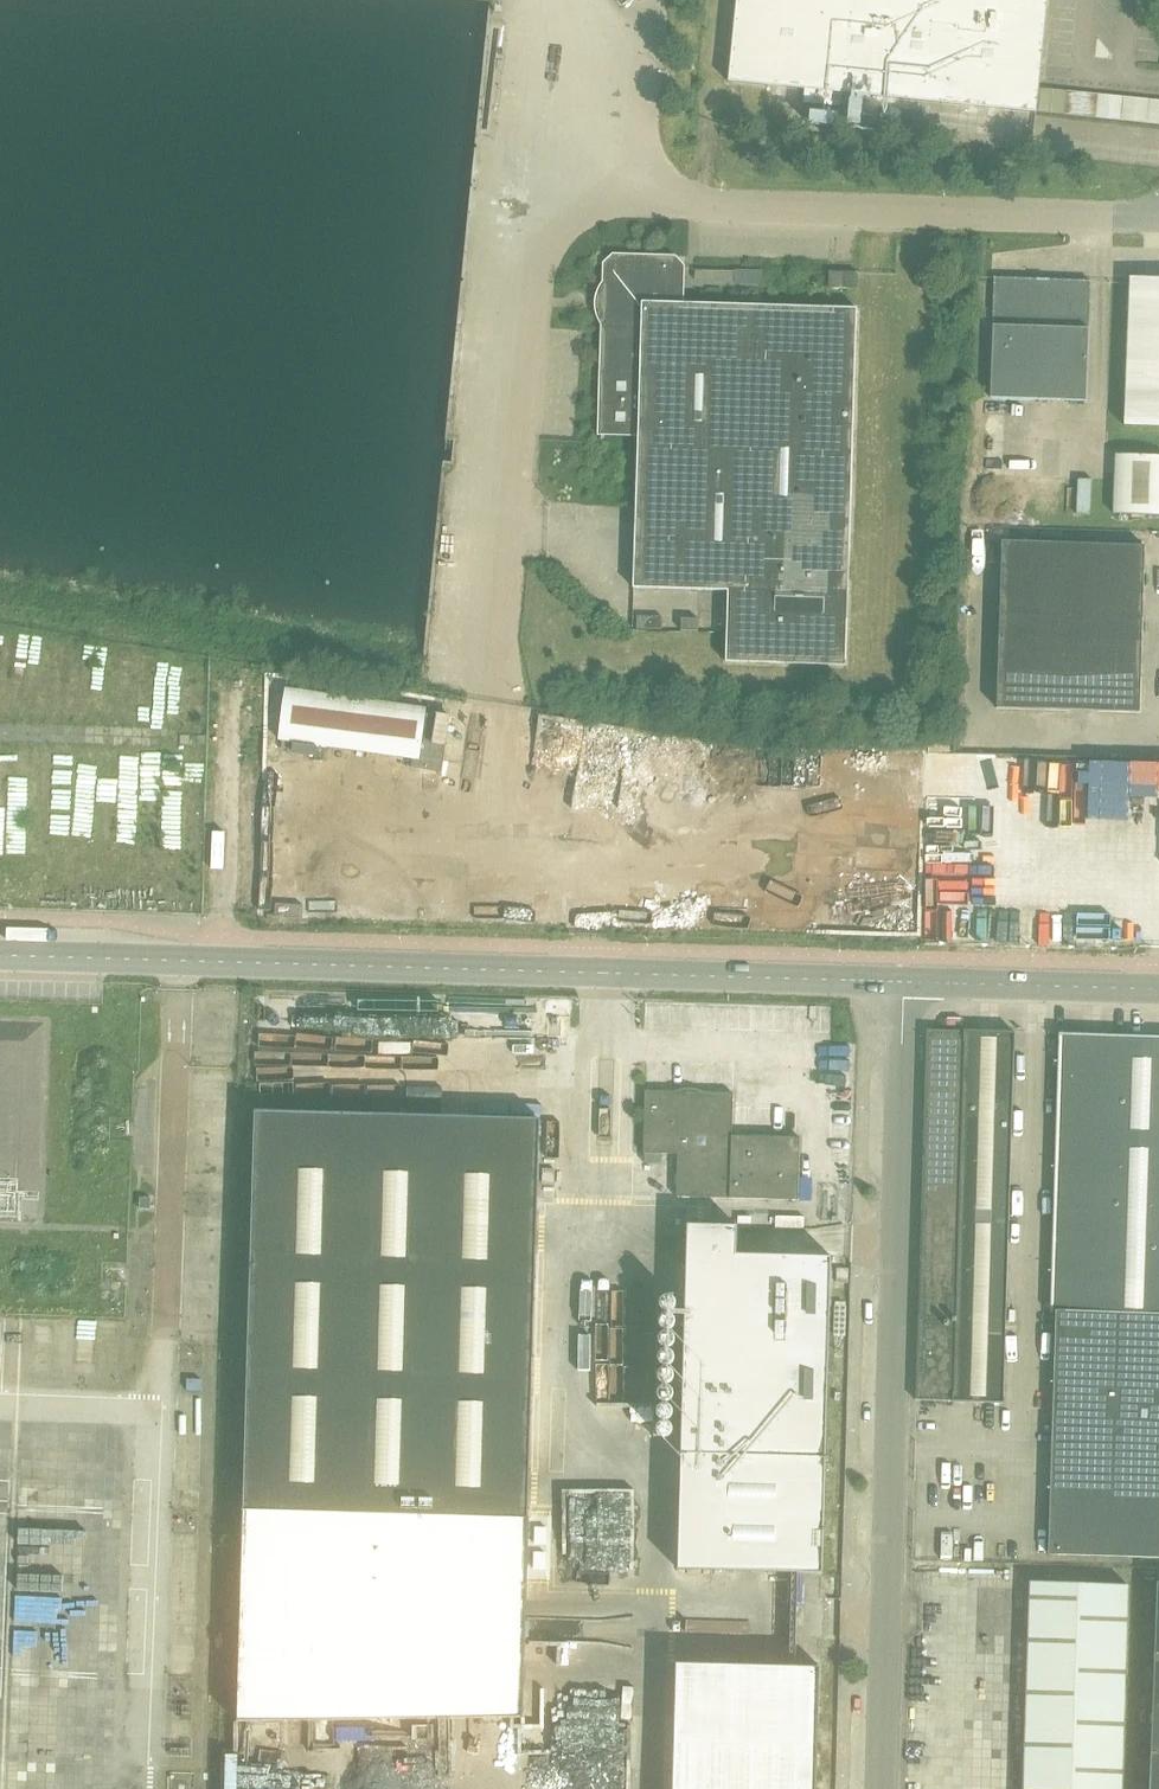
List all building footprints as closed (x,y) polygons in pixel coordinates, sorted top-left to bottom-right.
[(728,80),(1158,123),(1158,99),(1039,87),(1044,36),(1068,38),(1072,0),(736,0),(728,80)] [(634,587),(729,590),(727,660),(847,664),(858,307),(679,302),(679,295),(682,295),(683,266),(675,258),(615,256),(607,263),(606,284),(614,292),(618,292),(618,313),(613,313),(605,320),(602,438),(603,438),(603,431),(639,432),(634,587)] [(858,287),(859,271),(830,271),(830,287),(858,287)] [(1087,400),(1091,280),(996,277),(991,397),(1087,400)] [(1131,278),(1127,425),(1158,426),(1158,279),(1131,278)] [(601,313),(605,320),(613,313),(618,313),(618,292),(614,292),(606,284),(602,288),(599,291),(598,297),(598,304),(601,313)] [(1114,513),(1158,514),(1158,455),(1116,454),(1114,513)] [(1002,540),(997,708),(1141,712),(1146,545),(1002,540)] [(662,615),(637,615),(637,628),(662,628),(662,615)] [(699,630),(699,617),(682,616),(682,629),(699,630)] [(277,732),(424,741),(428,685),(281,675),(277,732)] [(56,857),(57,835),(102,837),(102,839),(147,841),(147,847),(208,851),(212,781),(189,780),(190,772),(169,771),(170,751),(85,747),(85,754),(61,753),(61,745),(40,744),(40,745),(0,742),(0,854),(56,857)] [(686,783),(707,769),(700,759),(679,773),(686,783)] [(276,787),(272,814),(288,816),(292,789),(276,787)] [(294,871),(292,833),(267,835),(269,872),(294,871)] [(480,1046),(540,1047),(540,1028),(481,1026),(480,1046)] [(958,1031),(928,1030),(927,1058),(957,1059),(958,1031)] [(965,1032),(958,1031),(957,1059),(956,1077),(926,1076),(925,1110),(955,1110),(954,1163),(953,1189),(952,1215),(950,1279),(949,1313),(948,1360),(918,1359),(917,1400),(954,1401),(957,1320),(958,1268),(960,1215),(961,1163),(963,1111),(965,1032)] [(1012,1112),(1015,1033),(965,1032),(963,1111),(1012,1112)] [(1065,1035),(1062,1141),(1158,1144),(1158,1037),(1065,1035)] [(796,1049),(797,1065),(854,1061),(853,1046),(796,1049)] [(957,1059),(927,1058),(926,1076),(956,1077),(957,1059)] [(683,1090),(646,1089),(644,1152),(678,1153),(677,1195),(697,1196),(697,1187),(711,1188),(711,1196),(799,1199),(801,1136),(733,1134),(734,1092),(697,1091),(697,1099),(683,1099),(683,1090)] [(955,1110),(925,1110),(924,1162),(954,1163),(955,1110)] [(256,1111),(239,1720),(522,1728),(540,1119),(256,1111)] [(1011,1164),(1012,1112),(963,1111),(961,1163),(1011,1164)] [(1062,1141),(1061,1175),(1158,1178),(1158,1144),(1062,1141)] [(954,1163),(924,1162),(923,1188),(953,1189),(954,1163)] [(1009,1217),(1011,1164),(961,1163),(960,1215),(1009,1217)] [(1061,1175),(1060,1210),(1158,1213),(1158,1178),(1061,1175)] [(953,1189),(923,1188),(922,1214),(952,1215),(953,1189)] [(1060,1210),(1058,1279),(1158,1282),(1158,1213),(1060,1210)] [(952,1215),(922,1214),(920,1278),(950,1279),(952,1215)] [(1008,1269),(1009,1217),(960,1215),(958,1268),(1008,1269)] [(736,1254),(737,1225),(688,1224),(677,1568),(822,1572),(826,1458),(829,1459),(829,1457),(826,1457),(831,1257),(736,1254)] [(1006,1322),(1008,1269),(958,1268),(957,1320),(1006,1322)] [(950,1279),(920,1278),(919,1312),(949,1313),(950,1279)] [(1058,1279),(1054,1383),(1158,1386),(1158,1282),(1058,1279)] [(948,1360),(949,1313),(919,1312),(918,1359),(948,1360)] [(1004,1402),(1006,1322),(957,1320),(954,1401),(1004,1402)] [(1054,1383),(1053,1417),(1114,1419),(1113,1454),(1158,1455),(1158,1386),(1054,1383)] [(220,1472),(217,1405),(187,1407),(189,1446),(201,1446),(202,1466),(196,1467),(197,1489),(213,1488),(212,1472),(220,1472)] [(1113,1454),(1114,1419),(1053,1417),(1051,1484),(1158,1487),(1158,1455),(1113,1454)] [(50,1465),(51,1430),(31,1430),(31,1465),(50,1465)] [(1051,1484),(1049,1554),(1158,1557),(1158,1487),(1051,1484)] [(818,1596),(818,1578),(788,1578),(787,1596),(818,1596)] [(1025,1788),(1123,1788),(1130,1583),(1031,1581),(1025,1788)] [(12,1663),(13,1643),(0,1642),(0,1663),(12,1663)] [(20,1704),(79,1705),(79,1691),(54,1690),(54,1657),(20,1656),(20,1704)] [(672,1788),(817,1788),(820,1666),(676,1662),(672,1788)] [(1150,1788),(1158,1788),(1158,1755),(1151,1755),(1150,1788)] [(629,1756),(611,1758),(613,1772),(631,1769),(629,1756)]
